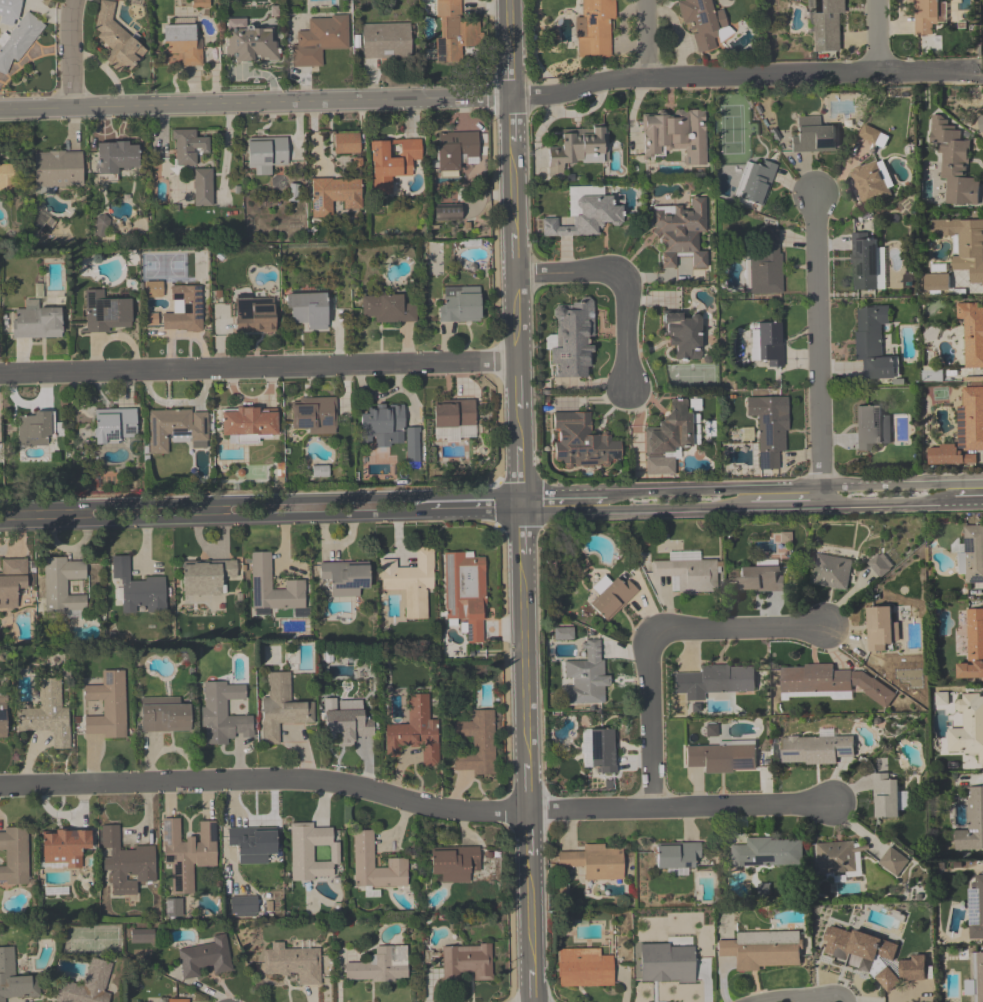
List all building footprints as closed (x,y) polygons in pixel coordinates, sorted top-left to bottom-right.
[(11,25),(0,22),(0,16),(0,0),(20,0),(16,19),(13,19),(11,25)] [(94,28),(100,0),(105,0),(114,2),(111,19),(146,49),(128,70),(122,65),(117,72),(101,57),(109,48),(95,35),(98,32),(94,28)] [(435,16),(435,0),(459,0),(460,21),(478,20),(479,46),(460,47),(460,61),(436,62),(435,38),(439,38),(438,16),(435,16)] [(581,17),(581,0),(613,0),(614,18),(608,19),(610,56),(577,57),(576,38),(585,37),(585,17),(581,17)] [(676,1),(680,0),(709,0),(712,10),(721,8),(726,25),(715,30),(717,36),(712,38),(715,48),(697,53),(687,23),(682,23),(676,1)] [(813,51),(811,0),(844,0),(844,13),(838,13),(839,51),(813,51)] [(909,17),(908,0),(937,0),(937,2),(944,2),(946,22),(932,23),(931,34),(915,34),(913,17),(909,17)] [(5,74),(0,72),(0,43),(26,11),(44,25),(16,61),(11,58),(5,74)] [(346,14),(347,49),(320,49),(320,66),(290,66),(290,45),(296,45),(296,31),(308,31),(308,19),(330,18),(331,15),(346,14)] [(408,23),(408,58),(361,58),(362,24),(408,23)] [(277,60),(266,60),(266,55),(252,55),(252,61),(233,61),(232,58),(224,58),(224,47),(227,47),(227,29),(261,28),(261,31),(269,31),(269,41),(276,41),(277,60)] [(201,48),(201,65),(181,65),(181,63),(157,64),(158,54),(162,54),(162,42),(194,41),(195,48),(201,48)] [(704,109),(705,164),(685,165),(684,149),(659,150),(659,154),(651,154),(652,157),(642,157),(640,114),(655,114),(658,110),(663,110),(667,113),(673,113),(676,110),(681,110),(704,109)] [(791,133),(791,153),(835,152),(835,125),(823,126),(823,116),(799,116),(799,133),(791,133)] [(978,208),(979,180),(967,180),(969,142),(960,141),(961,128),(948,128),(948,117),(931,116),(930,144),(942,145),(940,180),(947,181),(946,206),(978,208)] [(548,170),(547,134),(592,133),(592,127),(606,127),(606,162),(563,163),(563,170),(548,170)] [(881,132),(862,127),(859,139),(878,145),(881,132)] [(170,129),(195,129),(195,137),(207,137),(208,153),(195,153),(195,165),(175,165),(174,139),(171,139),(170,129)] [(437,132),(476,132),(477,163),(458,163),(458,170),(437,170),(437,132)] [(333,133),(358,133),(358,152),(334,154),(333,133)] [(247,138),(286,137),(286,164),(269,165),(270,174),(253,175),(253,167),(247,167),(247,138)] [(369,140),(419,139),(420,160),(411,160),(410,175),(390,176),(391,193),(371,193),(369,140)] [(96,143),(127,141),(127,145),(137,145),(138,167),(116,167),(116,173),(97,174),(96,143)] [(34,152),(81,151),(82,186),(34,187),(34,152)] [(757,167),(746,164),(736,200),(764,208),(777,164),(760,159),(757,167)] [(880,161),(850,170),(861,207),(890,198),(880,161)] [(13,190),(0,190),(0,163),(13,163),(13,190)] [(212,169),(194,169),(194,207),(212,207),(212,169)] [(311,178),(359,179),(359,208),(343,208),(342,200),(331,201),(331,216),(311,217),(311,178)] [(622,205),(622,222),(602,222),(602,227),(597,227),(597,234),(542,235),(541,218),(557,218),(557,225),(572,226),(572,216),(568,216),(567,187),(609,186),(609,195),(611,195),(611,205),(622,205)] [(704,197),(706,232),(697,232),(697,250),(706,250),(706,267),(692,267),(691,253),(675,252),(675,267),(662,267),(662,232),(659,232),(656,236),(652,231),(654,228),(650,227),(649,207),(680,205),(681,209),(690,209),(689,197),(704,197)] [(433,204),(460,203),(460,219),(433,219),(433,204)] [(108,219),(97,217),(94,235),(105,237),(108,219)] [(932,221),(932,237),(953,237),(953,272),(969,272),(969,283),(982,283),(982,222),(932,221)] [(782,294),(782,228),(762,229),(762,257),(745,257),(745,294),(782,294)] [(880,290),(879,233),(850,233),(851,291),(880,290)] [(926,273),(926,292),(949,292),(949,266),(934,266),(934,273),(926,273)] [(169,286),(200,286),(201,331),(184,331),(184,329),(162,329),(161,313),(173,313),(169,286)] [(478,286),(479,320),(438,322),(438,304),(443,303),(443,287),(478,286)] [(147,296),(157,296),(157,287),(147,287),(147,296)] [(130,298),(130,327),(107,327),(107,332),(85,332),(84,289),(103,289),(103,299),(130,298)] [(324,292),(326,329),(307,330),(307,322),(288,322),(287,294),(324,292)] [(414,304),(414,321),(373,322),(373,316),(362,315),(361,295),(401,294),(401,304),(414,304)] [(577,301),(580,297),(587,296),(591,300),(592,337),(586,336),(587,344),(591,344),(592,352),(589,352),(590,367),(585,367),(585,376),(553,378),(553,363),(549,363),(549,347),(555,347),(555,317),(551,315),(551,308),(555,304),(571,304),(571,302),(577,301)] [(272,304),(273,331),(235,332),(234,298),(256,298),(272,298),(272,304)] [(960,303),(959,369),(982,369),(982,304),(960,303)] [(854,306),(854,361),(863,361),(863,379),(896,379),(896,355),(890,355),(890,306),(854,306)] [(60,307),(60,336),(12,337),(10,308),(60,307)] [(699,317),(699,359),(675,358),(674,345),(668,345),(668,335),(663,334),(662,313),(681,312),(681,317),(688,317),(691,314),(697,313),(699,317)] [(783,368),(783,323),(751,323),(751,358),(762,358),(762,368),(783,368)] [(962,386),(982,386),(982,451),(965,452),(962,386)] [(299,398),(334,397),(336,433),(307,434),(308,428),(291,428),(290,402),(299,402),(299,398)] [(746,399),(780,397),(780,469),(759,469),(757,416),(747,416),(746,399)] [(432,400),(474,399),(476,439),(434,437),(432,400)] [(646,427),(658,427),(671,410),(669,400),(686,400),(692,447),(646,457),(646,427)] [(403,404),(403,443),(389,444),(389,446),(374,447),(374,434),(360,434),(359,413),(367,413),(367,409),(388,408),(388,404),(403,404)] [(856,406),(882,406),(883,444),(872,444),(873,451),(856,451),(856,406)] [(235,407),(257,407),(257,412),(276,412),(276,434),(221,435),(220,412),(235,411),(235,407)] [(94,409),(135,408),(135,437),(117,437),(117,440),(104,440),(104,444),(94,444),(94,409)] [(147,410),(190,409),(190,412),(206,412),(207,440),(167,441),(167,453),(148,453),(147,410)] [(33,412),(49,411),(49,438),(47,438),(47,445),(17,445),(16,416),(33,416),(33,412)] [(552,413),(591,413),(590,435),(610,434),(610,442),(621,442),(621,460),(554,461),(552,413)] [(420,467),(420,428),(407,428),(407,467),(420,467)] [(964,526),(982,526),(982,584),(967,584),(964,526)] [(417,539),(432,539),(434,589),(428,589),(427,619),(405,620),(403,589),(382,590),(381,567),(416,567),(417,539)] [(444,553),(465,552),(465,557),(484,557),(483,643),(466,643),(466,619),(446,619),(444,553)] [(250,553),(272,553),(272,589),(283,590),(285,580),(304,580),(306,608),(253,609),(250,553)] [(810,584),(847,592),(853,561),(816,553),(810,584)] [(670,593),(718,593),(718,561),(699,561),(699,554),(669,554),(670,562),(652,562),(652,583),(670,583),(670,593)] [(111,557),(128,556),(130,581),(165,577),(165,613),(123,614),(121,579),(112,579),(111,557)] [(17,608),(0,609),(0,573),(2,573),(3,559),(27,558),(26,587),(16,587),(17,608)] [(43,558),(85,559),(86,580),(67,581),(67,595),(87,595),(88,610),(46,614),(43,558)] [(182,562),(235,560),(237,578),(224,579),(224,595),(185,595),(182,562)] [(319,562),(368,562),(370,588),(360,588),(361,597),(332,596),(331,579),(319,579),(319,562)] [(740,593),(783,592),(782,564),(739,565),(740,593)] [(626,578),(621,582),(616,577),(588,605),(607,623),(639,592),(626,578)] [(898,620),(891,621),(891,607),(866,607),(868,653),(888,652),(888,642),(899,642),(898,620)] [(968,610),(968,661),(958,661),(958,679),(982,679),(982,610),(968,610)] [(574,640),(574,628),(555,628),(555,640),(574,640)] [(586,661),(565,661),(565,679),(572,679),(572,686),(564,686),(564,705),(606,705),(607,675),(602,675),(602,640),(586,640),(586,661)] [(674,674),(674,693),(685,693),(685,702),(705,702),(705,693),(756,693),(756,665),(700,665),(700,674),(674,674)] [(781,666),(781,700),(852,700),(852,691),(856,691),(888,709),(898,693),(860,672),(834,672),(834,665),(781,666)] [(83,717),(84,733),(103,733),(103,738),(124,737),(123,669),(101,670),(101,684),(83,685),(83,700),(101,699),(102,716),(83,717)] [(266,672),(289,671),(290,701),(312,701),(313,722),(278,724),(278,743),(261,743),(261,698),(267,698),(266,672)] [(66,708),(68,749),(51,749),(50,729),(16,730),(15,709),(38,708),(38,679),(60,678),(60,708),(66,708)] [(244,685),(244,699),(226,700),(226,715),(251,715),(252,736),(241,737),(241,733),(234,732),(234,738),(226,738),(227,744),(205,744),(203,682),(225,681),(225,685),(244,685)] [(427,693),(427,720),(436,720),(437,765),(423,766),(421,746),(400,747),(400,755),(386,755),(385,725),(408,724),(406,694),(427,693)] [(959,694),(959,713),(964,713),(964,728),(946,728),(947,754),(980,754),(980,765),(982,765),(982,694),(959,694)] [(188,704),(189,730),(142,732),(139,699),(178,697),(178,704),(188,704)] [(372,736),(353,736),(354,745),(337,745),(337,738),(324,737),(322,710),(363,710),(362,719),(372,719),(372,736)] [(470,711),(492,710),(495,774),(472,774),(472,770),(453,770),(453,753),(471,753),(470,736),(452,736),(452,722),(470,722),(470,711)] [(615,729),(582,729),(582,767),(591,767),(591,774),(615,774),(615,729)] [(855,756),(855,736),(782,736),(782,765),(840,765),(840,757),(855,756)] [(704,774),(756,773),(756,743),(686,743),(686,767),(704,767),(704,774)] [(909,809),(909,794),(898,794),(898,774),(874,774),(874,819),(900,819),(899,809),(909,809)] [(967,787),(967,830),(955,830),(955,852),(982,851),(982,787),(967,787)] [(214,820),(215,865),(192,866),(192,893),(171,894),(170,863),(163,863),(162,818),(178,817),(179,840),(185,840),(184,836),(193,836),(192,841),(198,840),(197,820),(214,820)] [(289,822),(290,880),(312,880),(312,876),(332,876),(331,863),(337,863),(337,841),(331,841),(330,826),(311,827),(311,821),(289,822)] [(153,845),(154,881),(135,882),(135,893),(112,893),(111,870),(102,870),(102,857),(110,857),(109,848),(101,847),(100,825),(118,824),(119,849),(134,848),(134,845),(153,845)] [(27,882),(0,882),(0,866),(5,866),(4,849),(0,849),(0,832),(4,832),(3,826),(25,826),(27,882)] [(274,826),(274,853),(267,853),(266,863),(237,863),(236,845),(227,844),(226,827),(274,826)] [(372,828),(372,867),(386,867),(385,858),(407,857),(405,885),(354,886),(352,829),(372,828)] [(89,830),(89,848),(80,848),(80,867),(66,867),(66,862),(42,862),(41,833),(55,833),(54,830),(89,830)] [(730,868),(803,868),(803,840),(746,840),(746,847),(730,847),(730,868)] [(656,845),(656,871),(701,870),(700,844),(656,845)] [(862,844),(818,844),(819,875),(862,875),(862,844)] [(477,845),(478,870),(468,871),(468,882),(440,882),(440,872),(430,872),(429,850),(459,849),(459,845),(477,845)] [(584,883),(623,883),(623,848),(585,848),(585,854),(557,854),(557,869),(584,869),(584,883)] [(908,860),(889,849),(880,864),(898,876),(908,860)] [(982,940),(982,875),(974,876),(975,885),(967,885),(968,940),(982,940)] [(258,918),(258,896),(231,896),(231,918),(258,918)] [(182,918),(182,900),(166,900),(166,918),(182,918)] [(900,945),(854,931),(850,931),(829,924),(822,946),(823,956),(873,974),(877,973),(878,986),(927,982),(925,956),(903,958),(901,966),(893,967),(900,945)] [(151,931),(133,931),(133,942),(151,942),(151,931)] [(736,933),(736,942),(717,942),(717,958),(736,958),(737,971),(802,969),(801,931),(736,933)] [(177,949),(213,942),(211,935),(224,933),(230,970),(213,974),(210,965),(196,967),(199,976),(182,979),(177,949)] [(262,949),(262,973),(296,972),(297,983),(318,983),(318,948),(283,948),(283,942),(270,942),(271,949),(262,949)] [(490,942),(490,980),(473,980),(472,971),(441,972),(440,946),(478,946),(477,943),(490,942)] [(695,944),(640,944),(640,984),(695,984),(695,944)] [(5,998),(5,1001),(0,1001),(0,947),(14,946),(14,975),(38,974),(38,995),(5,998)] [(406,978),(345,980),(344,963),(373,962),(372,953),(374,946),(405,946),(406,978)] [(558,987),(614,987),(614,957),(602,957),(602,949),(558,949),(558,987)] [(972,953),(973,979),(964,979),(964,997),(974,997),(974,1001),(982,1001),(982,953),(972,953)] [(108,992),(105,1001),(68,1001),(55,998),(60,981),(82,986),(91,957),(111,961),(103,990),(108,992)]
